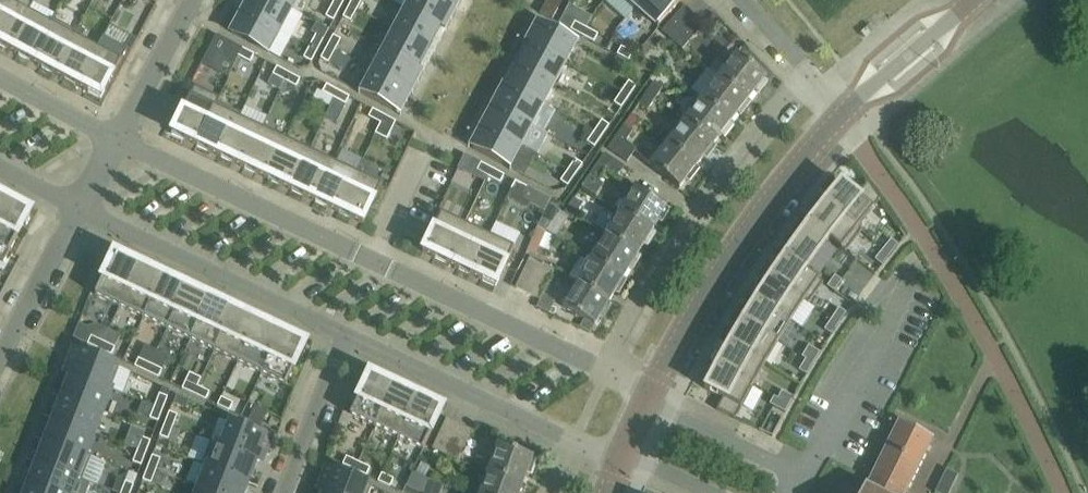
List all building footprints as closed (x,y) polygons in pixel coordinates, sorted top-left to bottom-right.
[(0,5),(0,46),(8,50),(28,12),(33,3),(28,0),(3,0),(0,5)] [(280,31),(291,10),(272,0),(249,0),(243,11),(280,31)] [(291,10),(296,0),(272,0),(291,10)] [(339,10),(345,0),(334,0),(331,5),(339,10)] [(349,6),(357,10),(362,0),(352,0),(349,6)] [(452,8),(438,0),(409,0),(404,9),(441,28),(452,8)] [(636,7),(658,27),(682,0),(643,0),(636,7)] [(333,21),(339,10),(331,5),(325,17),(333,21)] [(541,13),(552,19),(557,12),(545,5),(541,13)] [(357,10),(349,6),(342,18),(350,22),(357,10)] [(672,40),(694,16),(684,6),(661,31),(672,40)] [(430,49),(441,28),(404,9),(393,30),(430,49)] [(280,31),(243,11),(231,33),(268,52),(280,31)] [(28,12),(8,50),(29,61),(49,23),(28,12)] [(694,16),(672,40),(682,50),(705,25),(694,16)] [(52,19),(49,23),(29,61),(54,75),(74,37),(77,32),(52,19)] [(582,36),(586,28),(575,22),(570,30),(582,36)] [(529,44),(566,64),(577,42),(540,23),(529,44)] [(598,35),(586,28),(582,36),(594,43),(598,35)] [(419,70),(430,49),(393,30),(382,50),(419,70)] [(238,57),(242,49),(231,43),(216,35),(201,62),(228,76),(238,57)] [(309,47),(317,51),(323,39),(316,35),(309,47)] [(333,36),(326,47),(334,52),(341,40),(333,36)] [(76,86),(96,49),(74,37),(54,75),(76,86)] [(518,65),(555,85),(566,64),(529,44),(518,65)] [(311,62),(317,51),(309,47),(303,58),(311,62)] [(334,52),(326,47),(320,59),(328,63),(334,52)] [(621,47),(617,55),(628,61),(632,53),(621,47)] [(121,61),(96,49),(76,86),(100,99),(121,61)] [(254,55),(242,49),(238,57),(250,63),(254,55)] [(408,91),(419,70),(382,50),(371,71),(408,91)] [(716,62),(709,70),(748,100),(765,78),(736,55),(725,69),(716,62)] [(507,86),(543,105),(555,85),(518,65),(507,86)] [(284,81),(289,73),(277,67),(272,75),(284,81)] [(748,100),(709,70),(707,69),(690,90),(702,99),(701,99),(731,122),(748,100)] [(396,112),(408,91),(371,71),(359,93),(396,112)] [(300,79),(289,73),(284,81),(296,87),(300,79)] [(621,92),(628,97),(636,87),(628,82),(621,92)] [(653,82),(647,91),(656,98),(663,88),(653,82)] [(334,99),(338,91),(326,85),(322,93),(334,99)] [(196,146),(219,98),(194,86),(171,134),(196,146)] [(543,105),(507,86),(496,107),(532,126),(543,105)] [(349,97),(338,91),(334,99),(345,105),(349,97)] [(656,98),(647,91),(638,104),(647,111),(656,98)] [(621,108),(628,97),(621,92),(614,103),(621,108)] [(220,98),(219,98),(196,146),(220,157),(240,114),(217,103),(220,98)] [(701,99),(684,121),(714,144),(731,122),(701,99)] [(484,127),(521,147),(532,126),(496,107),(484,127)] [(380,124),(384,116),(372,109),(368,117),(380,124)] [(241,114),(240,114),(220,157),(243,168),(262,130),(239,119),(241,114)] [(630,131),(639,119),(632,114),(607,149),(627,163),(635,151),(624,144),(632,132),(630,131)] [(395,122),(384,116),(380,124),(391,130),(395,122)] [(594,132),(602,137),(609,126),(602,121),(594,132)] [(684,121),(667,143),(696,166),(714,144),(684,121)] [(510,169),(521,147),(484,127),(473,149),(510,169)] [(267,179),(285,141),(262,130),(243,168),(267,179)] [(594,148),(602,137),(594,132),(587,143),(594,148)] [(309,152),(285,141),(267,179),(290,191),(309,152)] [(696,166),(667,143),(649,166),(679,189),(696,166)] [(332,163),(309,152),(290,191),(314,202),(332,163)] [(607,173),(615,179),(624,167),(604,154),(588,176),(597,183),(603,174),(605,176),(607,173)] [(568,171),(575,176),(582,165),(575,160),(568,171)] [(332,163),(314,202),(338,213),(356,174),(332,163)] [(477,171),(488,177),(492,169),(481,163),(477,171)] [(488,177),(500,183),(504,176),(492,169),(488,177)] [(567,186),(575,176),(568,171),(560,181),(567,186)] [(381,186),(356,174),(338,213),(362,225),(381,186)] [(523,196),(527,188),(515,182),(511,189),(523,196)] [(823,203),(860,232),(861,231),(857,227),(880,200),(867,183),(856,195),(840,182),(823,203)] [(652,231),(667,206),(635,187),(620,211),(652,231)] [(566,210),(575,216),(582,205),(573,199),(566,209),(566,210)] [(0,212),(0,248),(9,253),(24,226),(26,227),(30,218),(28,217),(30,213),(24,209),(25,207),(13,201),(12,203),(7,200),(0,212)] [(566,210),(566,209),(562,206),(550,200),(537,227),(546,232),(560,212),(563,214),(566,210)] [(845,252),(860,232),(823,203),(807,223),(829,240),(845,252)] [(575,216),(566,210),(563,214),(572,220),(575,216)] [(620,211),(606,235),(638,254),(652,231),(620,211)] [(422,253),(447,264),(465,226),(440,214),(422,253)] [(784,255),(783,256),(806,272),(829,240),(807,223),(807,224),(808,224),(785,256),(784,255)] [(465,226),(447,264),(470,276),(489,237),(465,226)] [(606,235),(591,259),(623,278),(638,254),(606,235)] [(489,237),(470,276),(495,287),(514,248),(489,237)] [(891,239),(882,250),(889,256),(898,245),(891,239)] [(882,250),(874,260),(881,265),(889,256),(882,250)] [(95,296),(121,308),(140,267),(133,264),(134,261),(121,255),(120,258),(114,255),(112,259),(110,258),(106,267),(108,268),(95,296)] [(783,257),(769,277),(804,301),(808,304),(822,283),(806,272),(783,256),(783,257)] [(538,273),(542,263),(529,257),(525,267),(538,273)] [(623,278),(591,259),(577,283),(609,301),(623,278)] [(542,263),(538,273),(528,294),(540,300),(555,269),(542,263)] [(140,267),(121,308),(145,319),(164,278),(157,275),(158,273),(145,267),(144,269),(140,267)] [(525,267),(515,288),(528,294),(538,273),(525,267)] [(834,276),(827,286),(834,291),(842,281),(834,276)] [(755,299),(790,321),(804,301),(769,277),(755,299)] [(164,278),(145,319),(168,330),(188,289),(181,286),(182,284),(169,278),(168,280),(164,278)] [(609,301),(577,283),(562,307),(594,327),(609,301)] [(188,289),(168,330),(192,341),(211,300),(204,297),(205,295),(192,289),(191,291),(188,289)] [(741,321),(777,342),(790,321),(755,299),(741,321)] [(211,300),(192,341),(216,353),(235,312),(228,308),(229,306),(216,300),(215,302),(211,300)] [(838,308),(831,319),(838,324),(846,313),(838,308)] [(235,312),(216,353),(239,364),(259,323),(251,319),(252,317),(240,311),(239,313),(235,312)] [(831,319),(824,330),(831,335),(838,324),(831,319)] [(728,343),(764,364),(777,342),(741,321),(728,343)] [(259,323),(239,364),(263,375),(282,334),(275,331),(276,328),(263,322),(262,325),(259,323)] [(282,334),(263,375),(286,386),(299,358),(301,359),(305,350),(303,349),(305,345),(299,342),(300,340),(287,334),(286,336),(282,334)] [(87,344),(101,351),(104,343),(91,336),(87,344)] [(104,343),(101,351),(111,356),(115,348),(104,343)] [(716,366),(752,386),(764,364),(728,343),(716,366)] [(808,346),(801,357),(805,360),(812,364),(820,352),(808,346)] [(67,373),(111,390),(119,367),(74,349),(69,365),(70,365),(67,373)] [(134,367),(148,373),(152,365),(138,359),(134,367)] [(805,360),(798,371),(806,375),(812,364),(805,360)] [(152,365),(148,373),(158,378),(162,370),(152,365)] [(752,386),(716,366),(703,389),(722,398),(716,410),(735,419),(752,386)] [(102,412),(111,390),(67,373),(67,374),(73,376),(70,383),(69,382),(63,397),(102,412)] [(350,416),(375,428),(394,387),(388,384),(389,382),(377,376),(376,378),(369,375),(367,379),(365,378),(361,387),(363,388),(350,416)] [(182,389),(195,395),(199,387),(185,381),(182,389)] [(199,387),(195,395),(206,400),(209,392),(199,387)] [(375,428),(398,439),(418,398),(412,395),(413,393),(400,387),(399,389),(394,387),(375,428)] [(782,391),(777,399),(789,406),(793,397),(782,391)] [(154,406),(163,410),(167,397),(159,394),(154,406)] [(94,433),(102,412),(63,397),(65,398),(62,405),(60,404),(55,419),(94,433)] [(773,397),(769,404),(785,413),(789,406),(777,399),(773,397)] [(229,411),(233,403),(221,398),(217,406),(229,411)] [(418,398),(398,439),(423,450),(442,409),(436,406),(437,404),(424,398),(423,400),(418,398)] [(158,422),(163,410),(154,406),(150,419),(158,422)] [(164,424),(173,428),(177,415),(169,412),(164,424)] [(248,420),(260,426),(264,418),(252,412),(248,420)] [(267,426),(275,429),(278,421),(270,418),(267,426)] [(85,454),(94,433),(55,419),(54,419),(56,420),(53,427),(52,426),(46,440),(91,458),(91,457),(85,454)] [(444,456),(459,425),(446,419),(431,449),(444,456)] [(933,437),(899,420),(865,487),(864,486),(861,492),(904,492),(933,437)] [(168,440),(173,428),(164,424),(160,437),(168,440)] [(210,442),(260,461),(262,453),(264,454),(270,439),(231,424),(223,446),(211,441),(210,442)] [(471,431),(459,425),(444,456),(457,461),(471,431)] [(137,450),(146,454),(150,441),(142,438),(137,450)] [(83,480),(91,458),(46,440),(46,441),(48,442),(45,449),(43,448),(38,462),(83,480)] [(202,464),(247,481),(252,467),(250,466),(253,460),(259,462),(260,461),(210,442),(202,464)] [(497,445),(488,472),(523,485),(532,458),(497,445)] [(141,466),(146,454),(137,450),(133,463),(141,466)] [(152,456),(147,468),(156,471),(160,459),(152,456)] [(342,465),(354,471),(358,462),(346,457),(342,465)] [(83,480),(38,462),(37,463),(39,464),(36,471),(35,470),(29,484),(52,492),(71,492),(76,478),(82,481),(83,480)] [(358,462),(354,471),(366,476),(370,468),(358,462)] [(212,492),(242,492),(244,489),(242,488),(244,482),(246,482),(247,481),(202,464),(201,465),(207,467),(199,488),(212,492)] [(156,471),(147,468),(143,480),(151,484),(156,471)] [(322,492),(369,492),(372,486),(327,469),(321,484),(323,484),(320,492),(322,492)] [(488,472),(480,492),(520,492),(523,485),(488,472)] [(378,482),(390,487),(393,479),(381,474),(378,482)] [(133,485),(125,482),(121,492),(130,492),(133,485)] [(29,484),(29,485),(31,486),(28,492),(26,492),(52,492),(29,484)]
